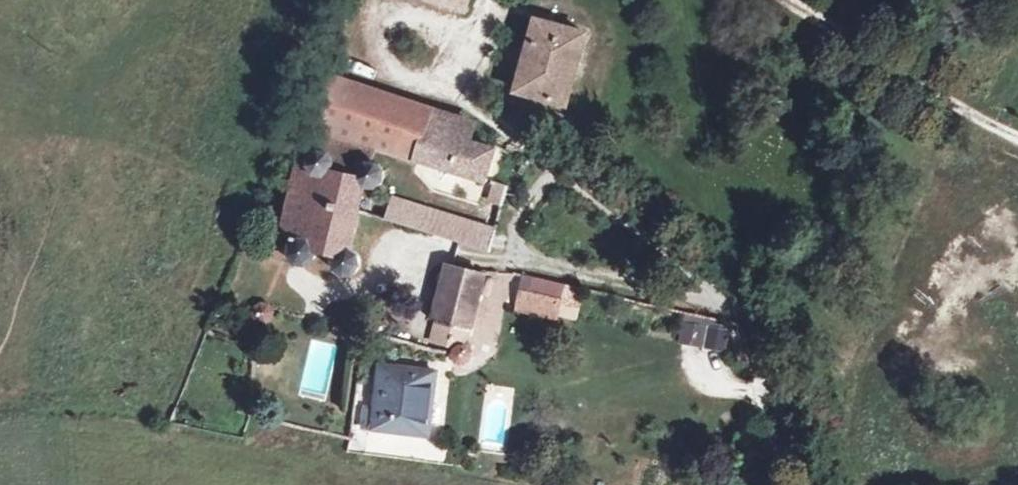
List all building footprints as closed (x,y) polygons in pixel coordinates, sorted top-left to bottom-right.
[(468,0),(429,0),(464,11),(468,0)] [(566,105),(586,34),(535,20),(516,91),(566,105)] [(470,141),(474,125),(330,78),(318,127),(375,146),(484,182),(494,149),(470,141)] [(347,253),(357,212),(363,187),(364,187),(365,188),(368,189),(370,189),(374,188),(375,188),(378,186),(381,184),(383,180),(384,178),(384,174),(384,171),(383,169),(381,166),(380,165),(376,163),(372,162),(375,146),(318,127),(327,153),(325,152),(322,151),(320,151),(317,151),(314,153),(310,156),(309,158),(308,161),(307,164),(308,168),(299,166),(283,235),(277,233),(272,253),(291,258),(293,261),(295,263),(296,263),(302,265),(304,265),(310,263),(312,261),(315,258),(316,254),(317,251),(334,255),(333,260),(333,263),(334,268),(335,270),(338,273),(342,275),(346,276),(350,275),(354,274),(356,272),(357,270),(359,266),(360,261),(359,259),(359,257),(357,255),(355,254),(352,253),(350,252),(347,253)] [(503,194),(504,188),(494,185),(489,202),(500,205),(503,194)] [(368,215),(375,188),(374,188),(370,189),(368,189),(365,188),(364,187),(363,187),(357,212),(368,215)] [(513,207),(516,197),(503,194),(500,205),(503,206),(513,207)] [(421,231),(426,209),(393,198),(387,221),(421,231)] [(491,252),(497,230),(444,214),(426,209),(421,231),(491,252)] [(466,346),(484,276),(449,267),(435,323),(454,327),(449,346),(461,350),(461,348),(466,346)] [(560,302),(564,285),(563,285),(525,276),(520,297),(559,307),(560,302)] [(576,306),(580,289),(564,285),(560,302),(576,306)] [(559,307),(520,297),(517,308),(557,317),(559,307)] [(271,315),(272,312),(272,311),(272,308),(257,304),(256,320),(257,321),(260,322),(263,322),(265,322),(268,320),(270,319),(271,318),(271,315)] [(358,330),(375,334),(377,324),(361,319),(358,330)] [(449,346),(454,327),(435,323),(431,341),(449,346)] [(726,350),(730,330),(705,325),(701,345),(726,350)] [(469,358),(470,356),(470,355),(470,353),(469,350),(468,349),(466,346),(461,348),(461,350),(452,354),(452,356),(453,359),(454,361),(456,362),(458,363),(461,364),(463,363),(465,363),(467,362),(468,360),(469,358)] [(428,436),(435,371),(381,365),(376,408),(366,407),(364,428),(428,436)]
